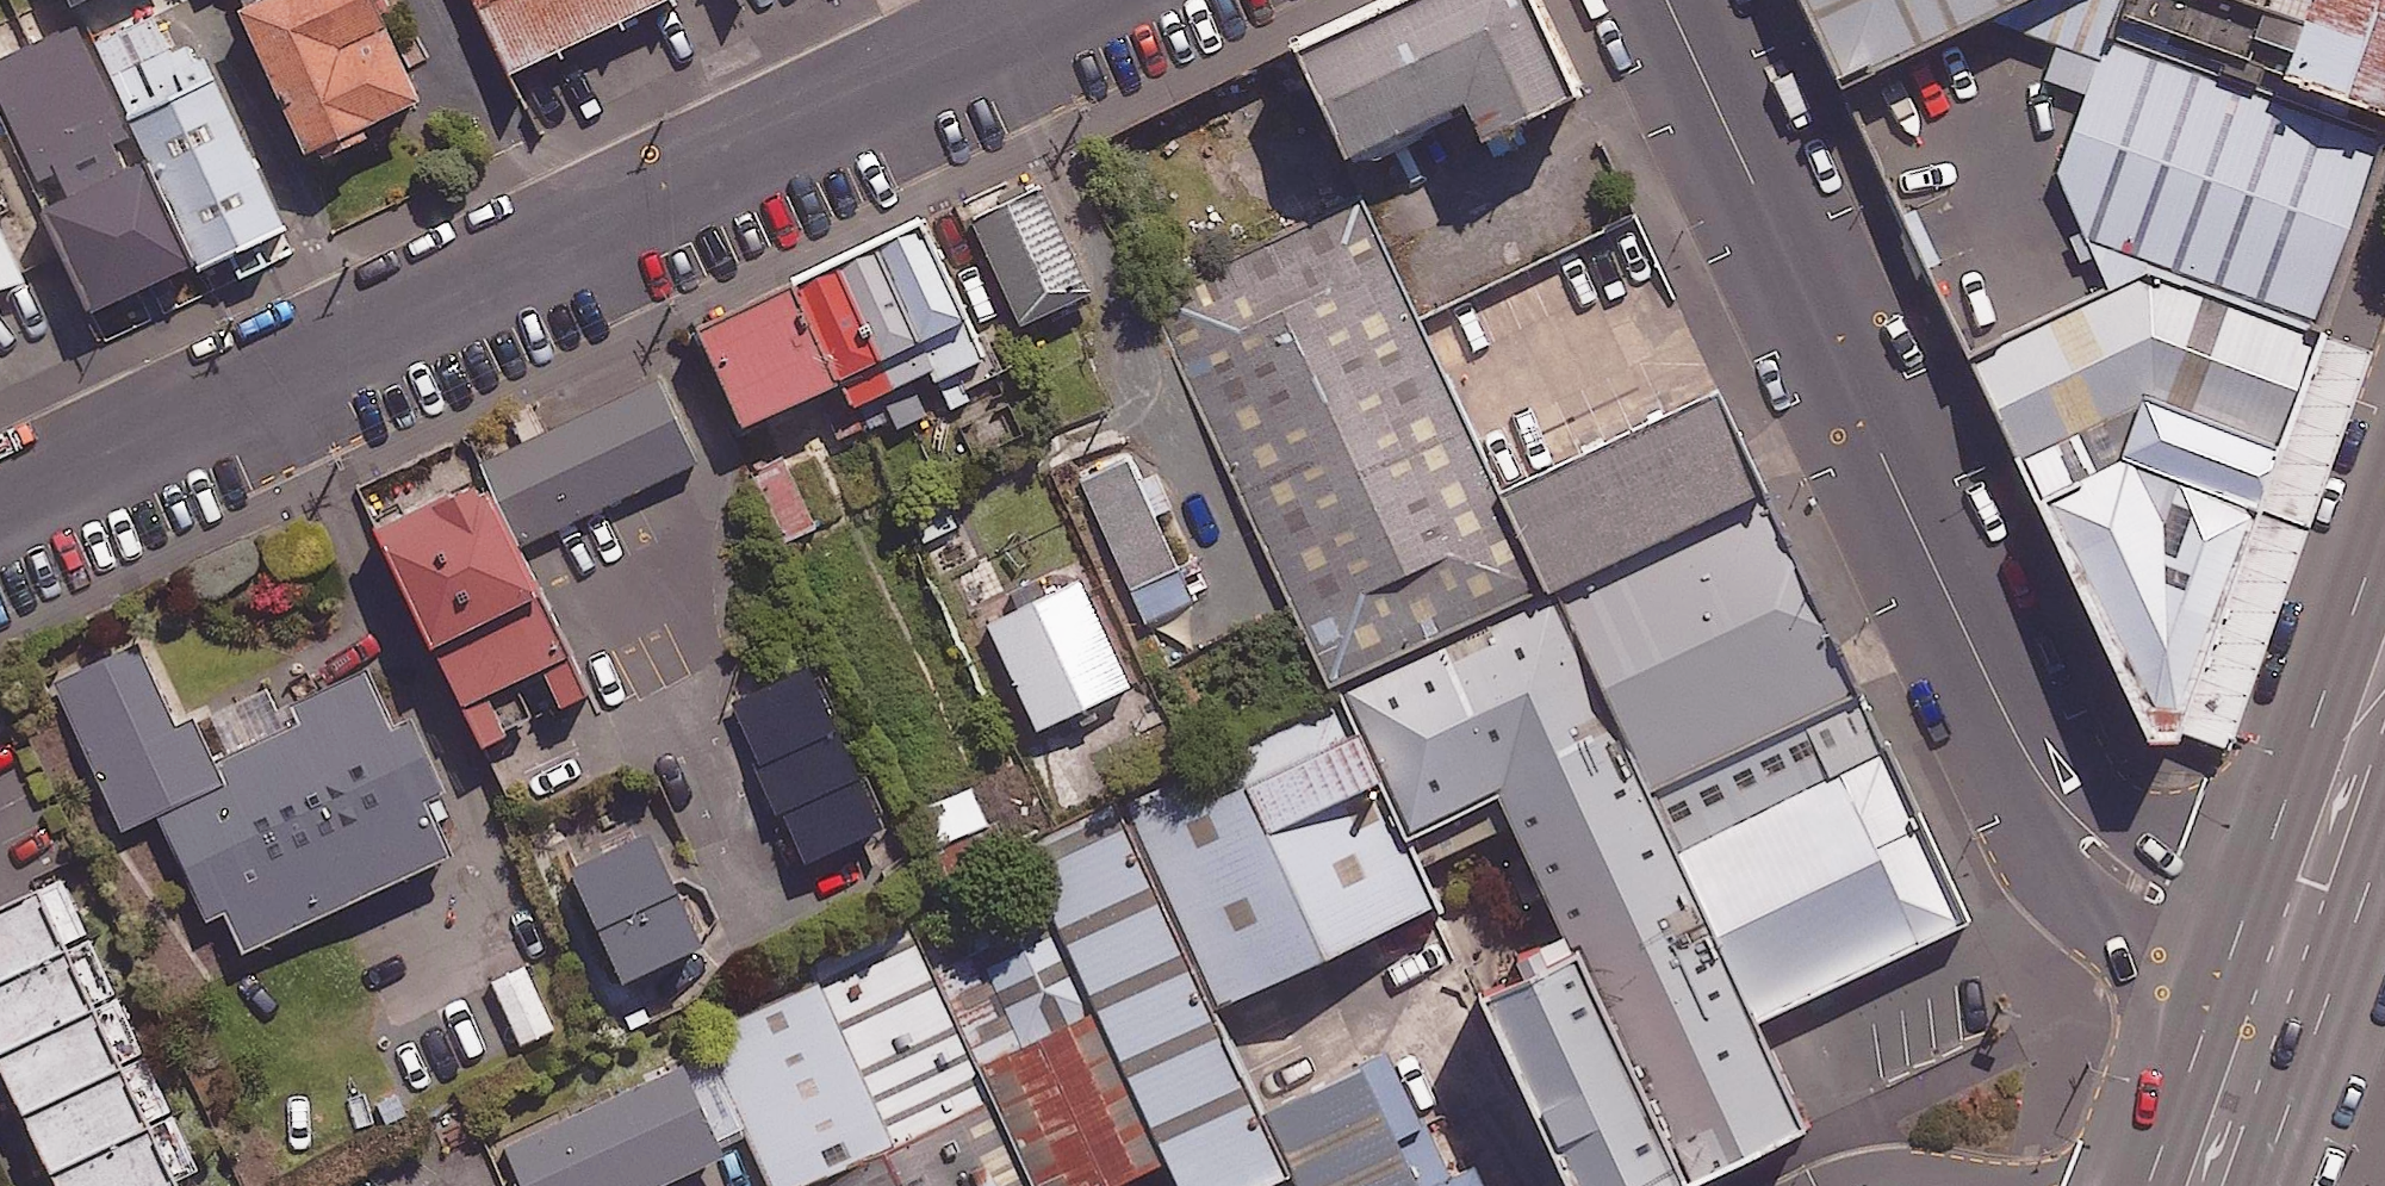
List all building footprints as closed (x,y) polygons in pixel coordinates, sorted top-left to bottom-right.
[(195,0),(147,0),(103,21),(162,145),(218,263),(301,223),(195,0)] [(406,0),(259,0),(330,149),(450,92),(406,0)] [(521,70),(668,0),(484,0),(521,70)] [(1293,40),(1348,155),(1463,100),(1481,137),(1569,95),(1523,0),(1377,0),(1293,40)] [(1855,78),(2017,0),(1819,0),(1855,78)] [(2384,117),(2384,0),(2305,0),(2277,80),(2384,117)] [(2345,329),(2384,209),(2384,117),(2277,80),(2130,29),(2082,152),(2137,271),(2156,261),(2345,329)] [(162,145),(54,196),(110,314),(218,263),(162,145)] [(1059,170),(978,208),(1029,315),(1110,276),(1059,170)] [(926,220),(703,326),(763,452),(986,346),(926,220)] [(1360,698),(1566,600),(1387,224),(1180,322),(1360,698)] [(40,300),(0,228),(0,322),(40,300)] [(2137,271),(1980,351),(2155,719),(2209,705),(2345,329),(2156,261),(2137,271)] [(673,372),(496,456),(536,539),(712,455),(673,372)] [(1566,600),(1776,498),(1721,389),(1511,485),(1566,600)] [(1144,442),(1082,471),(1152,617),(1213,588),(1144,442)] [(790,460),(760,473),(788,538),(818,525),(790,460)] [(489,473),(373,528),(475,741),(590,686),(489,473)] [(1580,594),(1665,780),(1864,685),(1776,498),(1580,594)] [(1090,561),(991,608),(1049,731),(1149,684),(1090,561)] [(1375,692),(1435,817),(1511,781),(1572,911),(1467,961),(1574,1185),(1683,1185),(1821,1121),(1773,1017),(1693,841),(1665,780),(1580,594),(1375,692)] [(133,616),(19,676),(109,848),(150,826),(216,951),(463,822),(407,716),(391,724),(357,658),(289,693),(300,715),(210,762),(133,616)] [(1693,841),(1890,745),(1864,685),(1665,780),(1693,841)] [(823,686),(757,717),(823,856),(889,824),(823,686)] [(1460,902),(1377,726),(1156,830),(1239,1005),(1460,902)] [(1890,745),(1693,841),(1773,1017),(1969,921),(1890,745)] [(971,788),(926,810),(957,872),(1002,850),(971,788)] [(1138,793),(1030,844),(1046,877),(1189,1179),(1193,1185),(1258,1185),(1313,1160),(1283,1098),(1239,1005),(1156,830),(1138,793)] [(655,831),(566,873),(623,992),(712,950),(655,831)] [(1064,1185),(1175,1185),(1189,1179),(1046,877),(941,927),(1064,1185)] [(0,916),(0,1006),(82,1185),(158,1185),(195,1169),(65,886),(0,916)] [(939,924),(719,1029),(794,1185),(1064,1185),(941,927),(939,924)] [(555,1029),(525,967),(494,982),(523,1044),(555,1029)] [(1313,1160),(1325,1185),(1448,1185),(1382,1050),(1283,1098),(1313,1160)] [(699,1051),(520,1136),(544,1185),(667,1185),(745,1149),(699,1051)]
